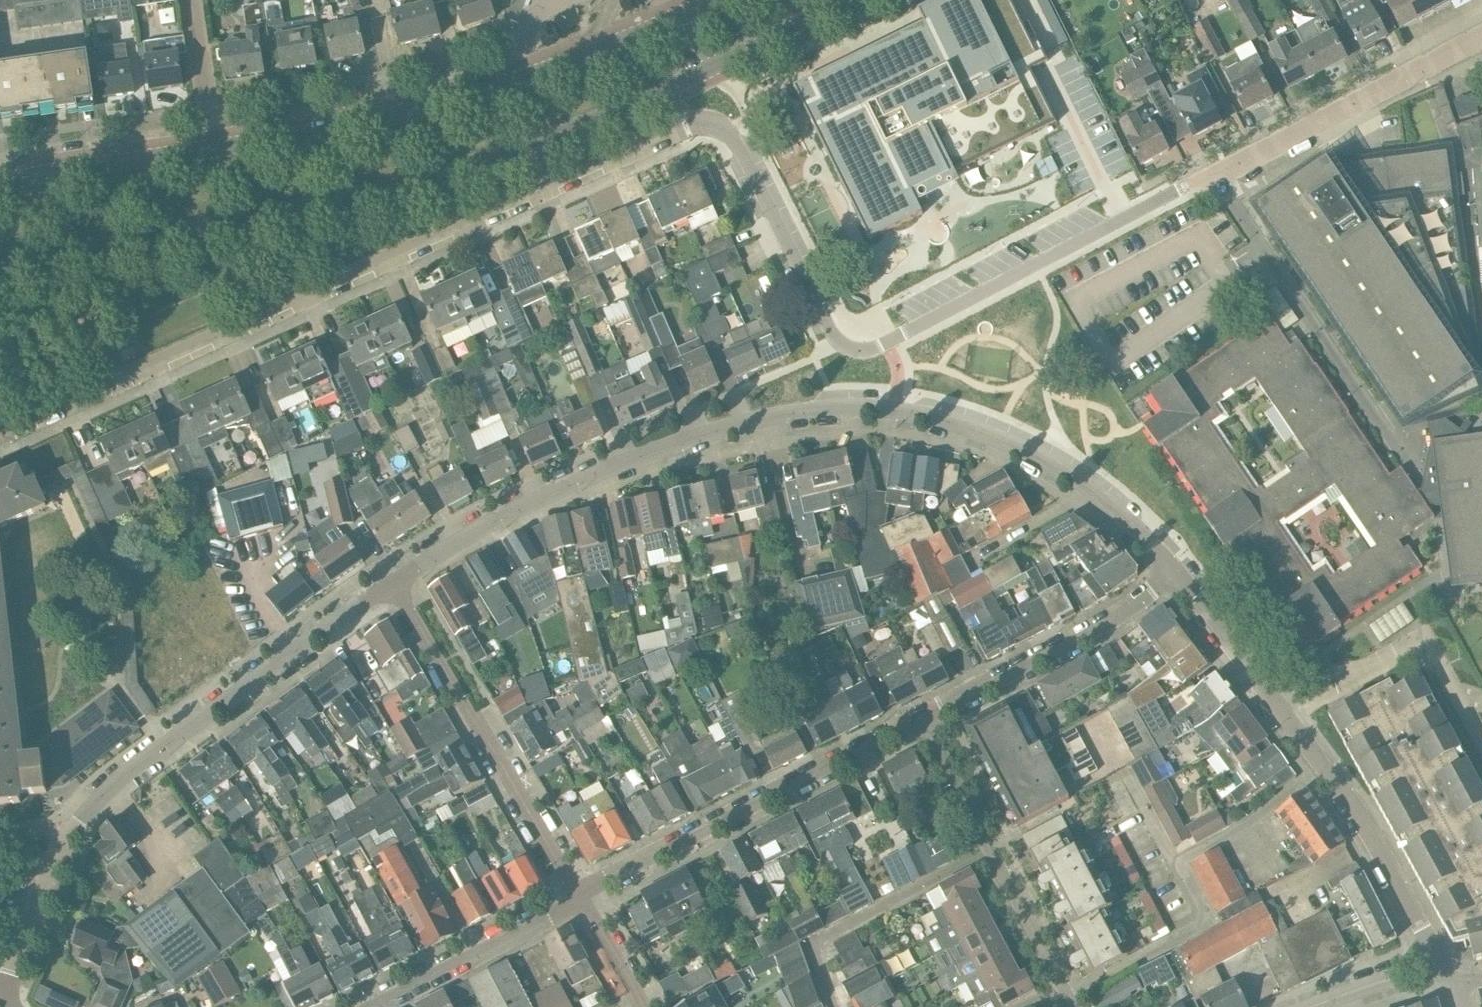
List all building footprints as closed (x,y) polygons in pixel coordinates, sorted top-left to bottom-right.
[(5,11),(14,10),(16,10),(16,9),(15,0),(3,0),(5,11)] [(16,9),(25,8),(36,6),(47,5),(69,2),(79,0),(15,0),(16,9)] [(69,2),(72,22),(83,20),(80,0),(79,0),(69,2)] [(120,22),(133,20),(131,8),(130,0),(117,0),(120,22)] [(348,8),(342,10),(345,25),(327,30),(334,61),(365,54),(355,7),(364,5),(363,0),(346,0),(348,8)] [(446,0),(411,0),(413,8),(393,13),(401,45),(417,41),(417,39),(428,36),(428,38),(441,34),(434,4),(446,1),(446,0)] [(490,0),(455,0),(464,28),(496,17),(490,0)] [(929,198),(924,188),(1057,122),(1030,69),(1048,60),(1029,21),(1023,24),(1011,0),(941,0),(919,11),(925,24),(795,88),(870,240),(923,214),(918,203),(929,198)] [(1249,0),(1233,0),(1229,2),(1251,41),(1265,33),(1252,10),(1254,8),(1249,0)] [(1319,72),(1346,58),(1337,40),(1333,33),(1332,34),(1327,24),(1337,19),(1327,0),(1309,0),(1319,19),(1296,30),(1319,72)] [(1387,37),(1373,11),(1386,5),(1383,0),(1353,0),(1356,5),(1342,12),(1349,25),(1353,32),(1362,50),(1364,49),(1367,51),(1375,46),(1374,43),(1387,37)] [(1387,4),(1401,29),(1457,0),(1383,0),(1386,5),(1387,4)] [(282,1),(263,4),(267,27),(267,29),(286,26),(282,1)] [(69,2),(58,3),(61,24),(72,22),(69,2)] [(58,3),(47,5),(50,25),(61,24),(58,3)] [(47,5),(36,6),(39,27),(50,25),(47,5)] [(36,6),(25,8),(28,28),(39,27),(36,6)] [(16,10),(14,10),(17,30),(28,28),(25,8),(16,9),(16,10)] [(162,10),(163,22),(177,22),(176,9),(162,10)] [(319,31),(316,18),(305,20),(306,25),(277,31),(285,70),(317,64),(311,33),(319,31)] [(1226,55),(1208,20),(1193,27),(1211,63),(1226,55)] [(263,58),(272,57),(267,29),(267,27),(247,30),(249,43),(221,47),(221,50),(218,51),(220,60),(223,60),(226,80),(227,79),(227,77),(251,74),(251,76),(265,74),(263,58)] [(1319,72),(1296,30),(1269,45),(1278,63),(1277,64),(1280,70),(1289,88),(1319,72)] [(187,54),(185,37),(138,44),(140,61),(147,60),(152,90),(184,86),(179,55),(187,54)] [(1249,42),(1235,48),(1241,59),(1254,53),(1249,42)] [(89,57),(95,99),(135,93),(131,65),(127,66),(124,45),(96,49),(97,56),(89,57)] [(1224,71),(1236,93),(1245,111),(1272,97),(1264,82),(1271,78),(1258,53),(1224,71)] [(1131,61),(1149,94),(1150,94),(1165,124),(1179,118),(1150,60),(1147,61),(1144,54),(1131,61)] [(88,55),(38,62),(45,109),(96,102),(95,99),(89,57),(88,55)] [(1149,94),(1131,61),(1119,67),(1122,74),(1121,74),(1135,102),(1149,94)] [(0,68),(0,116),(45,109),(38,62),(0,68)] [(1222,99),(1205,66),(1187,76),(1193,87),(1173,97),(1194,137),(1222,123),(1212,104),(1222,99)] [(1478,113),(1472,95),(1454,101),(1460,119),(1478,113)] [(1155,127),(1146,110),(1120,123),(1128,140),(1141,165),(1169,151),(1156,126),(1155,127)] [(1327,160),(1258,207),(1336,321),(1405,423),(1427,418),(1440,415),(1481,404),(1447,151),(1384,159),(1383,159),(1387,189),(1350,194),(1327,160)] [(673,184),(689,220),(700,215),(705,225),(719,219),(708,193),(717,189),(707,168),(685,178),(685,179),(673,184)] [(659,222),(647,227),(656,247),(668,241),(664,231),(689,220),(673,184),(660,190),(662,194),(649,200),(659,222)] [(600,217),(615,252),(640,241),(645,252),(657,279),(668,274),(656,247),(647,227),(637,231),(627,210),(614,215),(612,212),(600,217)] [(615,252),(600,217),(587,223),(589,227),(576,233),(586,255),(574,260),(590,295),(597,309),(608,304),(595,275),(590,264),(615,252)] [(702,247),(707,260),(735,247),(730,235),(702,247)] [(527,250),(529,256),(542,285),(568,274),(580,300),(590,295),(574,260),(564,264),(554,242),(541,248),(539,244),(527,250)] [(683,272),(696,304),(709,299),(709,298),(723,292),(714,274),(742,262),(735,247),(707,260),(708,261),(683,272)] [(502,292),(505,300),(517,325),(524,342),(536,337),(523,308),(547,297),(542,285),(529,256),(527,250),(515,256),(516,260),(503,265),(513,287),(502,292)] [(450,288),(463,316),(475,310),(479,318),(493,312),(509,348),(524,342),(517,325),(505,300),(491,306),(477,273),(464,279),(465,282),(450,288)] [(1259,298),(1282,333),(1299,321),(1276,286),(1259,298)] [(450,288),(438,294),(436,291),(423,297),(438,330),(425,336),(432,352),(444,378),(458,372),(443,338),(455,333),(452,325),(465,320),(463,316),(450,288)] [(647,354),(662,347),(650,319),(638,291),(623,298),(647,354)] [(719,321),(709,299),(696,304),(706,327),(719,321)] [(370,324),(385,356),(412,343),(396,309),(384,315),(385,318),(370,324)] [(663,313),(650,319),(662,347),(663,350),(676,344),(663,313)] [(786,346),(794,343),(787,328),(779,332),(771,315),(746,327),(753,344),(763,367),(790,355),(786,346)] [(1284,337),(1270,316),(1175,381),(1173,378),(1151,393),(1164,412),(1144,425),(1158,446),(1159,448),(1163,445),(1208,513),(1204,516),(1225,546),(1229,543),(1275,611),(1271,613),(1273,615),(1287,636),(1306,622),(1319,642),(1341,627),(1339,624),(1423,567),(1408,546),(1404,549),(1398,541),(1435,517),(1426,504),(1421,496),(1401,468),(1390,475),(1348,414),(1350,413),(1316,364),(1315,365),(1301,344),(1299,341),(1290,347),(1289,345),(1284,337)] [(566,325),(588,376),(589,378),(604,372),(582,318),(566,325)] [(384,356),(385,356),(370,324),(357,330),(356,327),(343,333),(353,355),(339,361),(363,415),(380,407),(367,377),(378,372),(373,361),(384,356)] [(763,367),(753,344),(746,327),(720,338),(727,355),(726,355),(737,378),(763,367)] [(537,336),(536,337),(524,342),(527,349),(540,344),(537,336)] [(720,385),(700,339),(677,348),(682,360),(681,360),(696,396),(720,385)] [(491,357),(478,363),(500,414),(513,409),(498,373),(501,371),(500,367),(499,367),(514,360),(526,387),(538,382),(522,345),(521,343),(510,349),(491,357)] [(349,421),(356,418),(363,415),(339,361),(326,367),(316,345),(303,351),(305,354),(290,360),(303,388),(303,387),(311,404),(336,393),(347,416),(349,421)] [(430,384),(444,378),(432,352),(418,358),(430,384)] [(303,388),(290,360),(277,366),(276,363),(263,369),(279,404),(294,397),(292,392),(303,388)] [(484,423),(501,416),(500,414),(478,363),(462,371),(484,423)] [(648,416),(674,405),(663,380),(662,380),(656,366),(631,377),(637,391),(648,416)] [(606,387),(613,402),(612,402),(623,427),(648,416),(637,391),(631,377),(606,387)] [(224,390),(211,396),(223,424),(223,423),(226,429),(252,425),(250,416),(252,415),(236,381),(223,387),(224,390)] [(429,385),(405,393),(410,406),(434,398),(429,385)] [(211,396),(197,402),(196,399),(183,405),(198,439),(203,449),(205,448),(229,437),(223,424),(211,396)] [(559,407),(551,411),(557,425),(557,427),(563,440),(571,437),(576,447),(604,435),(596,417),(592,409),(576,416),(569,399),(557,404),(559,407)] [(389,427),(380,409),(358,421),(364,431),(372,427),(376,435),(378,434),(389,427)] [(521,421),(515,423),(520,433),(522,440),(521,440),(525,448),(533,466),(561,454),(549,429),(549,428),(557,425),(551,411),(550,410),(527,420),(526,419),(521,421)] [(1421,496),(1426,504),(1446,507),(1454,566),(1481,563),(1481,440),(1475,441),(1440,415),(1427,418),(1432,445),(1441,493),(1422,496),(1421,496)] [(206,493),(207,493),(185,445),(171,451),(156,417),(143,423),(144,426),(130,432),(143,460),(149,474),(168,465),(180,492),(200,482),(206,493)] [(271,424),(281,445),(296,439),(292,429),(298,426),(295,422),(290,424),(286,417),(271,424)] [(356,419),(356,418),(349,421),(330,430),(336,444),(360,433),(354,420),(356,419)] [(453,437),(446,421),(435,426),(443,442),(453,437)] [(479,452),(466,422),(452,428),(470,467),(478,463),(489,486),(516,474),(502,441),(479,452)] [(420,447),(409,426),(395,433),(402,448),(406,455),(420,447)] [(115,469),(89,481),(90,483),(93,489),(95,494),(98,500),(100,506),(102,511),(105,517),(107,522),(136,513),(121,484),(137,477),(131,465),(143,460),(130,432),(117,438),(115,435),(102,441),(115,469)] [(207,493),(222,486),(205,448),(203,449),(198,439),(185,445),(207,493)] [(325,444),(289,452),(295,476),(311,472),(309,464),(329,460),(325,444)] [(902,569),(895,550),(888,524),(882,527),(868,526),(869,494),(877,488),(872,469),(853,473),(847,452),(821,458),(829,493),(844,490),(865,580),(868,579),(869,582),(896,574),(896,571),(902,569)] [(882,527),(888,524),(889,524),(891,504),(912,506),(918,460),(892,456),(889,476),(888,498),(881,498),(879,492),(877,492),(877,488),(869,494),(868,526),(882,527)] [(829,493),(821,458),(793,464),(798,486),(786,489),(798,538),(806,536),(807,542),(808,542),(809,549),(820,546),(820,547),(822,546),(819,535),(811,498),(829,493)] [(80,460),(63,468),(68,480),(74,477),(80,460)] [(80,460),(74,477),(76,483),(88,478),(80,460)] [(918,460),(912,506),(911,512),(924,514),(927,493),(938,495),(938,491),(943,492),(958,481),(960,466),(942,464),(942,463),(918,460)] [(447,478),(440,466),(429,472),(436,484),(435,485),(448,508),(473,494),(460,471),(447,478)] [(763,495),(756,467),(739,471),(740,477),(730,479),(738,513),(758,509),(760,520),(764,535),(783,530),(775,492),(763,495)] [(63,468),(57,470),(62,482),(68,480),(63,468)] [(57,470),(51,473),(57,485),(62,482),(57,470)] [(0,480),(0,528),(46,508),(39,493),(34,481),(26,485),(20,471),(0,480)] [(978,514),(989,508),(1017,494),(1004,473),(1000,471),(973,486),(962,496),(954,504),(957,510),(971,502),(978,514)] [(51,473),(46,476),(51,487),(57,485),(51,473)] [(46,476),(40,478),(45,490),(51,487),(46,476)] [(384,548),(406,533),(383,497),(380,489),(379,490),(371,477),(350,491),(352,499),(361,512),(384,548)] [(40,478),(34,481),(39,493),(45,490),(40,478)] [(88,478),(76,483),(79,488),(90,483),(89,481),(88,478)] [(349,501),(343,480),(324,485),(335,528),(355,523),(349,501)] [(394,480),(380,489),(383,497),(406,533),(431,517),(417,496),(415,497),(406,483),(399,487),(394,480)] [(284,526),(272,482),(219,497),(231,541),(284,526)] [(718,482),(694,488),(706,539),(715,536),(711,519),(726,516),(718,482)] [(90,483),(79,488),(81,494),(93,489),(90,483)] [(706,539),(694,488),(668,494),(676,528),(691,524),(694,538),(703,536),(704,539),(706,539)] [(93,489),(81,494),(84,499),(95,494),(93,489)] [(1017,494),(989,508),(997,523),(984,531),(987,537),(1012,523),(1029,513),(1018,493),(1017,494)] [(95,494),(84,499),(86,505),(98,500),(95,494)] [(676,529),(674,529),(670,530),(666,515),(661,495),(637,501),(645,536),(649,553),(664,550),(666,558),(681,554),(676,529)] [(98,500),(86,505),(89,511),(100,506),(98,500)] [(642,660),(654,655),(628,540),(630,539),(643,536),(645,536),(637,501),(630,502),(611,507),(615,526),(619,542),(617,542),(623,566),(620,567),(623,582),(622,582),(626,603),(629,612),(642,660)] [(100,506),(89,511),(91,516),(102,511),(100,506)] [(201,508),(198,514),(200,521),(212,519),(208,506),(201,508)] [(572,516),(580,549),(586,575),(587,575),(591,578),(598,576),(600,572),(614,569),(610,554),(604,525),(599,526),(595,510),(572,516)] [(102,511),(91,516),(94,522),(105,517),(102,511)] [(889,524),(888,524),(895,550),(929,541),(935,537),(925,514),(924,514),(911,512),(911,515),(911,517),(889,524)] [(1048,561),(1049,561),(1055,558),(1099,533),(1098,533),(1075,517),(1075,515),(1073,516),(1061,523),(1042,534),(1049,546),(1040,551),(1046,562),(1048,561)] [(625,692),(621,683),(623,683),(616,671),(607,673),(584,576),(586,575),(580,549),(572,516),(544,522),(549,542),(551,552),(560,550),(567,580),(556,583),(580,685),(581,685),(588,683),(596,698),(597,699),(601,706),(625,692)] [(105,517),(94,522),(96,527),(107,522),(105,517)] [(107,522),(96,527),(99,533),(110,528),(107,522)] [(110,528),(99,533),(101,539),(112,534),(110,528)] [(317,560),(332,584),(364,562),(348,539),(333,549),(318,529),(310,534),(317,560)] [(527,529),(505,542),(521,570),(514,574),(529,620),(533,618),(543,612),(534,594),(548,586),(540,573),(537,575),(530,564),(543,557),(527,529)] [(929,541),(895,550),(902,569),(904,569),(918,605),(923,603),(924,605),(925,605),(950,592),(973,582),(982,598),(992,592),(994,591),(985,574),(984,573),(974,578),(961,555),(971,551),(968,544),(956,549),(948,530),(935,537),(929,541)] [(1082,563),(1109,547),(1099,533),(1055,558),(1058,564),(1059,565),(1076,555),(1082,563)] [(112,534),(101,539),(104,544),(115,539),(112,534)] [(313,549),(309,535),(295,538),(296,546),(298,553),(313,549)] [(741,537),(707,545),(713,569),(741,563),(746,561),(741,537)] [(115,539),(104,544),(106,550),(117,545),(115,539)] [(1365,541),(1349,552),(1355,561),(1371,550),(1365,541)] [(1109,547),(1082,563),(1091,575),(1125,554),(1121,549),(1119,550),(1113,543),(1109,547)] [(117,545),(106,550),(109,555),(120,550),(117,545)] [(849,570),(843,546),(832,549),(837,573),(796,582),(807,632),(844,624),(851,639),(852,639),(863,633),(868,631),(851,570),(849,570)] [(120,550),(109,555),(111,561),(122,556),(120,550)] [(21,802),(20,795),(47,792),(47,787),(63,785),(77,775),(59,750),(58,751),(50,757),(22,760),(0,551),(0,805),(21,802)] [(490,551),(468,565),(484,591),(479,594),(506,639),(524,628),(516,614),(511,617),(505,607),(510,604),(497,583),(506,578),(490,551)] [(1125,554),(1091,575),(1070,588),(1073,594),(1082,611),(1109,598),(1138,576),(1139,569),(1127,553),(1125,554)] [(122,556),(111,561),(114,566),(125,561),(122,556)] [(285,620),(315,596),(299,573),(297,558),(274,576),(281,585),(266,596),(285,620)] [(985,574),(994,591),(1004,586),(1023,575),(1013,558),(985,574)] [(1055,558),(1049,561),(1052,568),(1058,564),(1055,558)] [(317,560),(299,573),(315,596),(316,595),(332,584),(317,560)] [(752,560),(746,561),(741,563),(746,588),(751,587),(752,560)] [(125,561),(114,566),(116,572),(127,567),(125,561)] [(127,567),(116,572),(119,578),(129,572),(127,567)] [(1029,578),(1039,597),(1054,626),(1076,615),(1061,586),(1050,592),(1037,568),(1027,573),(1029,578)] [(1070,588),(1084,579),(1082,575),(1076,568),(1066,576),(1067,578),(1065,579),(1070,588)] [(129,572),(119,578),(119,583),(130,582),(129,572)] [(1023,575),(1004,586),(1007,591),(1029,578),(1027,573),(1023,575)] [(487,657),(477,641),(478,641),(460,610),(468,604),(452,576),(430,590),(474,665),(475,665),(474,664),(487,657)] [(616,615),(629,612),(622,582),(609,585),(616,615)] [(925,605),(943,641),(949,654),(964,646),(944,607),(956,601),(960,610),(969,605),(981,627),(973,632),(979,645),(988,661),(1009,650),(994,621),(982,598),(973,582),(950,592),(925,605)] [(994,591),(992,592),(996,599),(1008,592),(1007,591),(1004,586),(994,591)] [(698,634),(689,592),(675,595),(682,627),(666,631),(669,647),(698,634)] [(1009,650),(1032,638),(1016,609),(1004,615),(996,599),(992,592),(982,598),(994,621),(1009,650)] [(1016,609),(1032,638),(1054,626),(1039,597),(1016,609)] [(1379,642),(1415,620),(1404,602),(1369,624),(1379,642)] [(1135,659),(1181,625),(1166,604),(1138,625),(1148,637),(1130,651),(1135,659)] [(943,641),(925,605),(924,605),(933,625),(921,631),(935,657),(921,664),(913,649),(903,654),(923,694),(949,681),(938,660),(949,654),(943,641)] [(725,624),(720,606),(702,610),(707,630),(720,626),(725,624)] [(753,616),(725,627),(729,639),(758,629),(753,616)] [(423,672),(392,620),(366,638),(382,665),(376,669),(389,692),(423,672)] [(1181,625),(1135,659),(1136,659),(1135,660),(1149,679),(1196,644),(1181,625)] [(665,630),(654,633),(657,649),(669,647),(666,631),(665,630)] [(863,633),(852,639),(857,650),(862,648),(866,638),(863,633)] [(518,664),(539,653),(530,637),(517,644),(513,636),(505,640),(518,664)] [(830,636),(819,641),(824,652),(835,647),(830,636)] [(821,647),(817,637),(795,647),(804,666),(805,666),(801,657),(821,647)] [(702,660),(692,639),(668,650),(678,670),(702,660)] [(1211,664),(1196,644),(1149,679),(1155,688),(1174,674),(1183,686),(1211,664)] [(1122,670),(1109,646),(1109,645),(1098,651),(1112,676),(1122,670)] [(782,677),(804,666),(795,647),(785,651),(773,657),(782,677)] [(899,707),(923,694),(903,654),(900,648),(864,666),(886,709),(897,703),(899,707)] [(654,655),(642,660),(641,660),(648,672),(672,662),(666,650),(664,650),(654,655)] [(117,651),(100,652),(101,669),(118,667),(117,651)] [(1087,657),(1063,671),(1077,696),(1101,682),(1087,657)] [(339,658),(324,669),(363,721),(361,723),(370,737),(380,730),(370,716),(371,715),(352,690),(359,684),(339,658)] [(641,660),(640,661),(616,671),(623,683),(648,672),(641,660)] [(347,720),(353,728),(366,747),(373,742),(361,723),(363,721),(324,669),(306,682),(318,698),(326,709),(334,702),(335,704),(332,707),(331,712),(339,723),(343,723),(347,720)] [(834,674),(844,694),(861,726),(883,715),(867,683),(853,690),(851,685),(852,685),(846,673),(841,675),(839,671),(834,674)] [(1077,696),(1063,671),(1039,685),(1052,709),(1077,696)] [(543,673),(520,681),(527,704),(551,696),(543,673)] [(1198,703),(1182,715),(1195,730),(1204,725),(1238,699),(1219,674),(1191,695),(1198,703)] [(823,705),(839,738),(861,726),(844,694),(832,701),(830,696),(831,695),(825,683),(826,683),(822,675),(815,678),(817,682),(812,684),(823,705)] [(1329,715),(1369,789),(1429,898),(1438,914),(1453,943),(1454,943),(1464,941),(1466,948),(1471,946),(1475,960),(1481,958),(1481,787),(1421,675),(1395,690),(1391,681),(1380,687),(1367,694),(1353,701),(1329,715)] [(138,676),(127,677),(127,688),(138,683),(138,676)] [(138,683),(127,688),(132,694),(142,687),(138,683)] [(581,685),(573,689),(582,706),(594,699),(596,698),(588,683),(581,685)] [(142,687),(132,694),(135,699),(145,692),(142,687)] [(328,759),(336,772),(341,778),(349,773),(330,745),(331,744),(312,718),(319,713),(300,687),(284,698),(323,750),(328,759)] [(504,717),(526,704),(519,687),(495,701),(504,717)] [(1019,700),(1018,700),(1031,724),(1033,723),(1032,721),(1043,715),(1042,714),(1042,715),(1028,691),(1017,697),(1019,700)] [(59,750),(77,775),(139,728),(111,692),(49,738),(58,751),(59,750)] [(145,692),(135,699),(138,703),(148,696),(145,692)] [(724,701),(724,702),(748,749),(750,753),(764,746),(766,751),(764,751),(774,771),(807,754),(797,736),(792,725),(761,741),(752,721),(756,720),(742,692),(724,701)] [(818,748),(839,738),(823,705),(811,712),(808,706),(809,706),(804,694),(798,697),(795,693),(791,695),(818,748)] [(148,696),(138,703),(141,708),(151,701),(148,696)] [(1134,708),(1128,697),(1108,708),(1113,719),(1134,708)] [(317,767),(328,759),(323,750),(284,698),(267,711),(278,727),(286,738),(295,731),(314,757),(311,759),(317,767)] [(526,704),(504,717),(520,745),(572,716),(571,715),(595,701),(594,699),(582,706),(577,710),(574,705),(566,710),(553,717),(544,700),(533,705),(529,708),(526,704)] [(1220,736),(1227,745),(1255,722),(1244,707),(1238,699),(1204,725),(1195,730),(1196,731),(1198,734),(1202,736),(1206,738),(1211,738),(1217,737),(1220,736)] [(1031,724),(1018,700),(1007,706),(1029,752),(1044,744),(1033,723),(1031,724)] [(1152,703),(1136,712),(1140,718),(1146,729),(1148,733),(1152,740),(1158,750),(1178,739),(1170,724),(1157,700),(1152,703)] [(151,701),(141,708),(144,712),(154,705),(151,701)] [(571,715),(572,716),(582,733),(606,720),(595,701),(571,715)] [(750,753),(724,702),(724,701),(716,705),(724,721),(720,723),(727,738),(716,744),(722,754),(740,788),(761,777),(749,754),(750,753)] [(154,705),(144,712),(147,716),(157,710),(154,705)] [(1058,749),(1053,739),(1044,744),(1029,752),(1007,706),(966,728),(977,749),(982,746),(987,757),(983,760),(994,781),(999,779),(1005,789),(1000,792),(1011,813),(1016,811),(1022,822),(1017,824),(1018,826),(1070,798),(1056,773),(1068,767),(1064,760),(1058,749)] [(1140,718),(1136,712),(1134,708),(1113,719),(1119,730),(1140,718)] [(429,749),(459,735),(444,709),(416,726),(411,719),(391,731),(408,759),(429,749)] [(1032,721),(1033,723),(1044,744),(1053,739),(1056,737),(1043,714),(1043,715),(1032,721)] [(260,715),(245,727),(283,779),(291,774),(291,773),(272,747),(280,742),(260,715)] [(582,733),(572,716),(520,745),(530,764),(558,748),(552,738),(569,729),(577,743),(572,745),(572,746),(584,739),(581,734),(582,733)] [(1146,729),(1140,718),(1119,730),(1125,740),(1146,729)] [(1255,722),(1227,745),(1219,752),(1217,753),(1216,753),(1233,775),(1241,771),(1273,746),(1255,722)] [(1075,727),(1075,726),(1056,737),(1053,739),(1058,749),(1081,737),(1075,727)] [(283,779),(245,727),(227,740),(246,766),(255,760),(274,786),(277,790),(272,794),(282,808),(293,801),(288,792),(289,791),(282,780),(283,779)] [(1148,733),(1146,729),(1125,740),(1131,751),(1152,740),(1148,733)] [(718,799),(691,747),(689,748),(680,731),(662,741),(671,757),(669,762),(668,762),(679,781),(680,780),(696,811),(718,799)] [(459,735),(429,749),(439,765),(392,792),(398,802),(475,763),(459,735)] [(740,788),(722,754),(716,744),(713,737),(712,737),(691,747),(718,799),(740,788)] [(1081,737),(1058,749),(1064,760),(1086,748),(1081,737)] [(584,739),(572,746),(583,763),(594,756),(584,739)] [(1136,762),(1149,755),(1158,750),(1152,740),(1131,751),(1136,762)] [(201,758),(235,804),(244,821),(255,813),(236,786),(234,787),(229,780),(239,772),(219,745),(201,758)] [(1296,776),(1273,746),(1241,771),(1249,782),(1232,795),(1239,805),(1266,784),(1273,794),(1296,776)] [(1086,748),(1064,760),(1068,767),(1070,771),(1092,759),(1086,748)] [(934,792),(914,753),(885,768),(894,786),(897,792),(916,782),(924,797),(934,792)] [(1145,790),(1160,782),(1168,778),(1161,766),(1156,769),(1149,755),(1136,762),(1132,765),(1134,769),(1137,775),(1145,790)] [(201,758),(181,773),(201,801),(212,793),(217,801),(216,801),(235,827),(244,821),(235,804),(201,758)] [(1092,759),(1070,771),(1076,782),(1098,770),(1092,759)] [(545,762),(533,768),(539,778),(551,771),(545,762)] [(679,781),(668,762),(656,768),(666,788),(652,794),(670,824),(692,812),(677,782),(679,781)] [(485,781),(475,763),(398,802),(405,814),(438,796),(451,789),(456,797),(485,781)] [(377,791),(381,796),(391,790),(385,779),(392,775),(389,770),(386,764),(368,774),(377,791)] [(283,779),(282,780),(289,791),(289,792),(290,792),(299,785),(291,775),(291,774),(283,779)] [(853,841),(865,834),(864,832),(879,824),(873,812),(867,800),(858,782),(819,802),(844,849),(848,847),(854,844),(853,841)] [(1189,840),(1160,782),(1145,790),(1158,814),(1161,819),(1176,847),(1189,840)] [(454,816),(470,808),(493,796),(487,784),(448,805),(454,816)] [(378,796),(372,785),(351,796),(358,808),(378,796)] [(1346,844),(1307,789),(1276,812),(1306,854),(1291,865),(1297,873),(1315,866),(1346,844)] [(398,802),(392,792),(391,790),(381,796),(345,818),(349,826),(370,863),(376,859),(401,907),(400,907),(407,921),(409,920),(415,932),(418,931),(427,948),(456,934),(431,885),(429,886),(426,881),(425,882),(406,846),(420,839),(412,825),(411,826),(398,802)] [(595,823),(612,854),(635,841),(620,811),(618,812),(606,791),(584,802),(595,823)] [(652,794),(641,801),(637,793),(626,800),(647,836),(670,824),(657,802),(654,798),(652,794)] [(493,796),(470,808),(475,817),(498,805),(493,796)] [(572,809),(568,802),(556,809),(589,865),(612,854),(595,823),(584,802),(572,809)] [(844,849),(819,802),(798,812),(814,843),(826,837),(829,842),(827,843),(833,855),(840,851),(844,849)] [(1230,809),(1220,816),(1226,827),(1237,819),(1230,809)] [(313,832),(319,842),(329,836),(328,835),(338,831),(329,811),(307,821),(308,825),(313,832)] [(1218,813),(1217,811),(1187,827),(1196,844),(1226,827),(1220,816),(1218,813)] [(213,814),(201,822),(213,840),(220,835),(221,837),(226,833),(213,814)] [(794,815),(772,826),(798,877),(801,876),(803,879),(810,876),(800,856),(799,857),(796,852),(810,845),(794,815)] [(1066,824),(1062,815),(1055,819),(1060,827),(1066,824)] [(140,843),(121,817),(100,832),(106,840),(96,847),(109,866),(108,871),(118,885),(124,886),(131,881),(136,887),(148,878),(128,852),(140,843)] [(1060,827),(1055,819),(1049,822),(1053,831),(1060,827)] [(1053,831),(1049,822),(1042,826),(1046,834),(1053,831)] [(1060,827),(1064,836),(1071,832),(1066,824),(1060,827)] [(784,875),(786,879),(805,915),(790,922),(794,932),(800,942),(825,928),(816,911),(816,910),(815,909),(800,879),(798,877),(772,826),(750,837),(766,868),(763,869),(770,883),(784,875)] [(1046,834),(1042,826),(1035,829),(1040,838),(1046,834)] [(355,839),(349,827),(335,834),(342,846),(355,839)] [(1053,831),(1058,839),(1064,836),(1060,827),(1053,831)] [(1040,838),(1035,829),(1029,833),(1033,841),(1040,838)] [(1053,831),(1046,834),(1051,843),(1058,839),(1053,831)] [(319,842),(313,832),(296,839),(288,843),(295,854),(312,845),(319,842)] [(518,863),(506,869),(523,899),(546,887),(515,832),(504,839),(518,863)] [(291,853),(289,848),(281,833),(258,845),(269,865),(291,853)] [(1033,841),(1029,833),(1022,836),(1027,845),(1033,841)] [(1050,843),(1051,843),(1046,834),(1040,838),(1044,846),(1050,843)] [(329,836),(319,842),(312,845),(318,856),(337,845),(332,835),(329,836)] [(1064,836),(1058,839),(1051,843),(1050,843),(1044,846),(1038,850),(1031,853),(1027,855),(1035,872),(1044,868),(1048,877),(1041,881),(1040,885),(1042,889),(1046,890),(1053,886),(1059,896),(1097,876),(1081,846),(1079,847),(1072,850),(1067,842),(1064,836)] [(1123,846),(1119,837),(1112,841),(1116,850),(1123,846)] [(204,869),(174,891),(124,928),(170,981),(172,980),(177,986),(186,982),(199,972),(250,935),(251,934),(238,915),(223,894),(246,878),(221,838),(195,857),(204,869)] [(1033,841),(1038,850),(1044,846),(1040,838),(1033,841)] [(1067,842),(1072,850),(1079,847),(1074,838),(1067,842)] [(913,847),(926,875),(966,854),(961,842),(943,851),(938,839),(926,844),(925,842),(913,847)] [(748,925),(769,914),(763,904),(750,878),(761,872),(745,840),(722,851),(737,881),(728,886),(743,914),(748,925)] [(1027,845),(1031,853),(1038,850),(1033,841),(1027,845)] [(318,856),(312,845),(295,854),(292,855),(294,859),(299,869),(318,860),(317,857),(318,857),(318,856)] [(1116,850),(1121,858),(1128,854),(1123,846),(1116,850)] [(899,889),(926,875),(913,847),(889,858),(894,868),(889,870),(899,889)] [(1229,867),(1219,849),(1191,865),(1218,914),(1219,913),(1219,915),(1247,900),(1229,867)] [(466,858),(478,881),(479,880),(484,881),(500,911),(523,899),(506,869),(493,876),(487,866),(485,867),(477,852),(466,858)] [(1121,858),(1125,867),(1132,863),(1128,854),(1121,858)] [(290,857),(279,862),(289,880),(300,875),(290,857)] [(342,857),(334,860),(340,872),(347,868),(342,857)] [(268,865),(264,858),(254,864),(257,870),(268,865)] [(477,884),(478,881),(466,858),(455,864),(463,879),(461,880),(466,889),(454,896),(470,926),(493,914),(477,884)] [(1125,867),(1130,875),(1137,871),(1132,863),(1125,867)] [(1342,886),(1355,913),(1364,908),(1367,910),(1370,917),(1383,910),(1364,872),(1357,864),(1329,881),(1328,883),(1332,891),(1342,886)] [(272,866),(247,879),(260,899),(267,911),(289,900),(272,866)] [(697,913),(707,907),(697,887),(688,869),(664,882),(677,905),(684,919),(697,913)] [(937,910),(933,912),(933,913),(944,907),(981,888),(972,870),(940,887),(928,893),(937,910)] [(350,871),(342,876),(346,884),(355,880),(350,871)] [(1130,875),(1134,884),(1141,880),(1137,871),(1130,875)] [(1113,907),(1097,876),(1059,896),(1064,906),(1057,910),(1055,914),(1057,918),(1062,920),(1069,916),(1074,925),(1066,929),(1071,940),(1109,920),(1105,911),(1113,907)] [(246,878),(223,894),(238,915),(260,899),(247,879),(246,878)] [(861,881),(837,893),(842,901),(849,915),(873,903),(861,881)] [(684,919),(677,905),(664,882),(641,893),(645,901),(629,909),(647,944),(672,931),(670,927),(684,919)] [(363,893),(373,911),(400,963),(417,954),(403,925),(394,929),(383,907),(373,888),(363,893)] [(933,935),(937,933),(985,907),(977,891),(982,888),(981,888),(944,907),(933,913),(939,923),(929,928),(933,935)] [(323,892),(314,896),(334,933),(360,983),(377,974),(362,945),(353,950),(342,928),(323,892)] [(373,911),(363,893),(355,897),(364,917),(375,939),(366,944),(381,973),(400,963),(373,911)] [(1153,902),(1148,893),(1141,897),(1146,906),(1153,902)] [(76,895),(70,907),(84,913),(87,905),(84,898),(76,895)] [(334,933),(314,896),(313,897),(319,909),(307,915),(320,940),(324,938),(335,959),(325,964),(340,993),(360,983),(334,933)] [(849,916),(841,901),(818,914),(825,928),(849,916)] [(1146,906),(1150,914),(1157,911),(1153,902),(1146,906)] [(1201,998),(1224,986),(1213,965),(1246,949),(1245,947),(1256,941),(1283,993),(1302,983),(1277,934),(1279,933),(1270,915),(1263,903),(1252,909),(1172,953),(1182,970),(1196,1001),(1201,998)] [(994,924),(985,907),(937,933),(946,950),(994,924)] [(1364,908),(1355,913),(1374,949),(1397,938),(1383,910),(1370,917),(1367,910),(1364,908)] [(1150,914),(1155,923),(1162,919),(1157,911),(1150,914)] [(1277,934),(1302,983),(1352,959),(1340,933),(1335,923),(1329,911),(1288,931),(1278,911),(1270,915),(1279,933),(1277,934)] [(1155,923),(1159,931),(1166,928),(1162,919),(1155,923)] [(1343,919),(1335,923),(1340,933),(1348,929),(1343,919)] [(1128,955),(1109,920),(1071,940),(1079,955),(1072,959),(1071,963),(1073,967),(1077,969),(1085,965),(1090,975),(1128,955)] [(122,948),(111,944),(115,935),(102,929),(84,922),(74,945),(88,950),(84,959),(102,966),(105,978),(129,989),(133,980),(125,949),(122,948)] [(946,950),(955,967),(956,967),(1003,942),(994,924),(946,950)] [(596,975),(570,929),(547,941),(572,988),(596,975)] [(794,932),(760,949),(765,959),(775,954),(800,942),(794,932)] [(800,942),(775,954),(788,988),(811,975),(800,942)] [(965,984),(1012,959),(1003,942),(956,967),(965,984)] [(293,954),(287,943),(278,947),(295,980),(285,985),(297,1006),(314,1006),(319,1004),(293,954)] [(843,953),(850,965),(862,959),(868,969),(869,969),(874,966),(878,964),(869,947),(855,955),(851,949),(843,953)] [(303,949),(293,954),(319,1004),(337,995),(322,966),(314,970),(303,949)] [(850,965),(843,953),(839,955),(835,957),(841,969),(850,965)] [(1165,956),(1138,969),(1146,988),(1157,982),(1155,976),(1171,968),(1165,956)] [(1012,959),(965,984),(974,1001),(1026,973),(1026,972),(1021,975),(1012,959)] [(484,1006),(531,1006),(507,961),(470,980),(479,998),(484,1006)] [(738,973),(731,961),(713,971),(719,982),(738,973)] [(224,962),(197,977),(214,1006),(218,1006),(242,993),(224,962)] [(707,966),(681,979),(689,994),(715,981),(707,966)] [(869,969),(868,969),(842,983),(851,1000),(883,983),(874,966),(869,969)] [(246,970),(239,974),(245,984),(252,981),(246,970)] [(618,972),(607,979),(618,997),(629,990),(618,972)] [(994,1006),(1004,1006),(1036,990),(1026,973),(974,1001),(977,1006),(983,1006),(992,1002),(994,1006)] [(722,997),(743,984),(737,974),(698,997),(691,1001),(681,1006),(728,1006),(722,997)] [(151,975),(133,983),(138,994),(155,986),(151,975)] [(788,988),(794,1006),(818,1006),(822,1004),(811,975),(788,988)] [(1134,975),(1107,990),(1090,999),(1094,1006),(1109,1006),(1115,1004),(1142,988),(1134,975)] [(105,978),(93,1006),(122,1006),(129,989),(105,978)] [(1224,986),(1201,998),(1206,1006),(1249,1006),(1236,980),(1224,986)] [(170,982),(159,986),(163,995),(176,989),(170,982)] [(32,999),(49,1006),(75,1006),(78,1002),(39,984),(32,999)] [(866,1006),(880,1006),(883,1005),(882,1005),(881,1006),(876,995),(871,997),(868,991),(860,996),(863,1002),(866,1006)] [(551,999),(555,1006),(573,1006),(565,992),(551,999)] [(445,993),(418,1006),(452,1006),(445,993)] [(855,1006),(863,1002),(860,996),(852,1000),(855,1006)]
